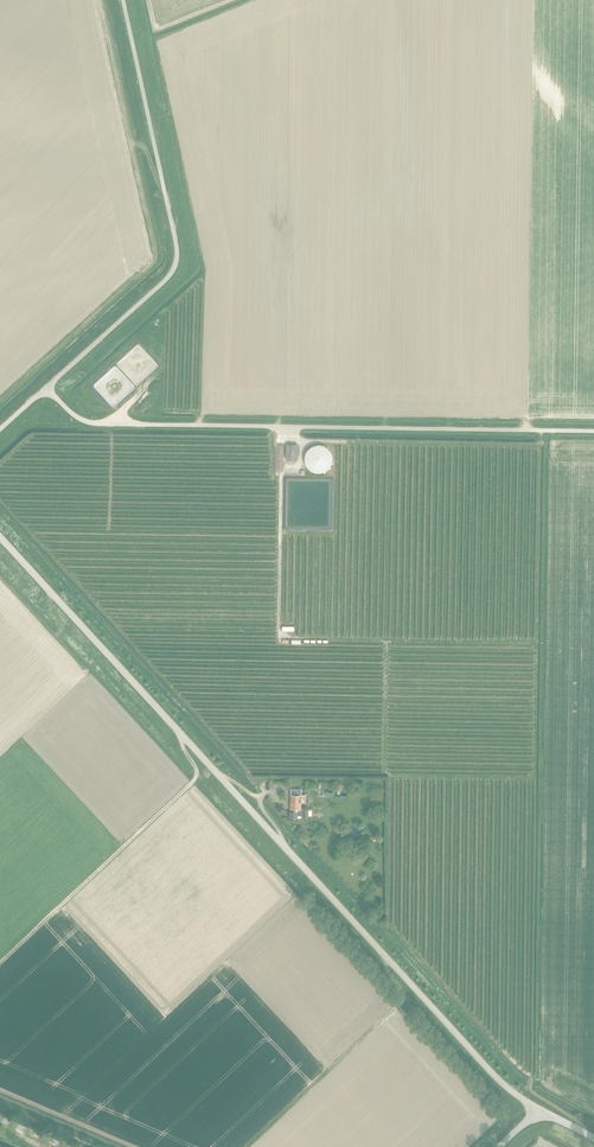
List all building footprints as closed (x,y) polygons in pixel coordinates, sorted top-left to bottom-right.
[(128,372),(137,382),(159,364),(140,341),(122,356),(125,359),(120,363),(124,367),(126,365),(130,370),(128,372)] [(116,362),(94,382),(114,404),(136,384),(116,362)] [(297,443),(287,443),(286,458),(297,458),(297,443)] [(305,456),(304,459),(305,462),(306,465),(308,468),(311,471),(315,472),(319,473),(322,472),(325,471),(328,469),(330,466),(332,463),(332,459),(332,455),(330,451),(328,449),(325,447),(322,445),(319,445),(315,445),(311,447),(308,449),(306,452),(305,456)] [(301,809),(301,808),(301,788),(291,788),(290,808),(291,808),(291,809),(301,809)] [(297,815),(303,815),(303,818),(308,818),(308,808),(303,808),(301,808),(301,809),(291,809),(291,811),(290,811),(290,818),(297,818),(297,815)]
